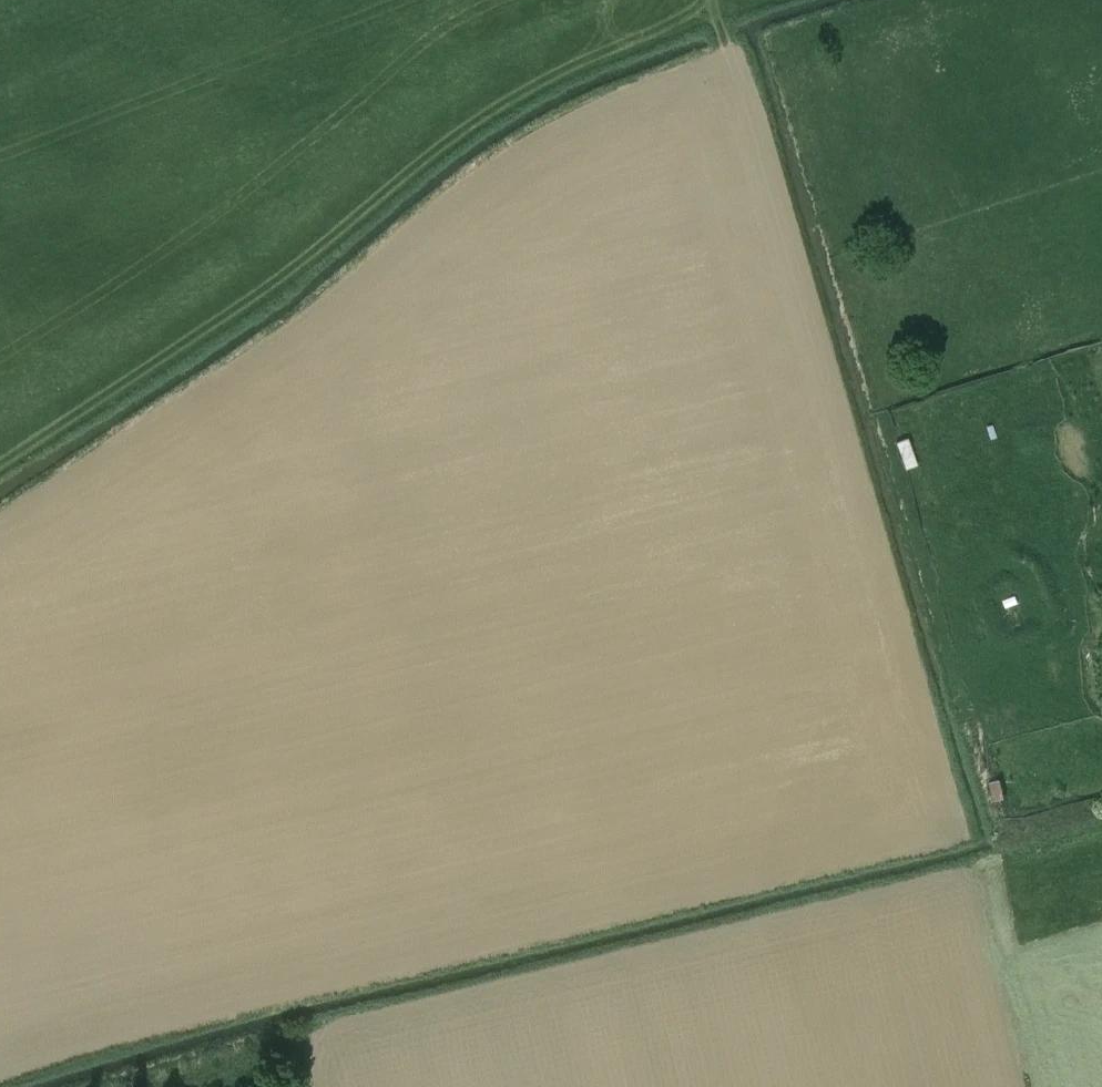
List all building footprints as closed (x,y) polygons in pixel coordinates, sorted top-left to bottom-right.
[(916,464),(907,438),(896,442),(905,468),(916,464)] [(1000,780),(990,782),(995,800),(1004,797),(1000,780)]
